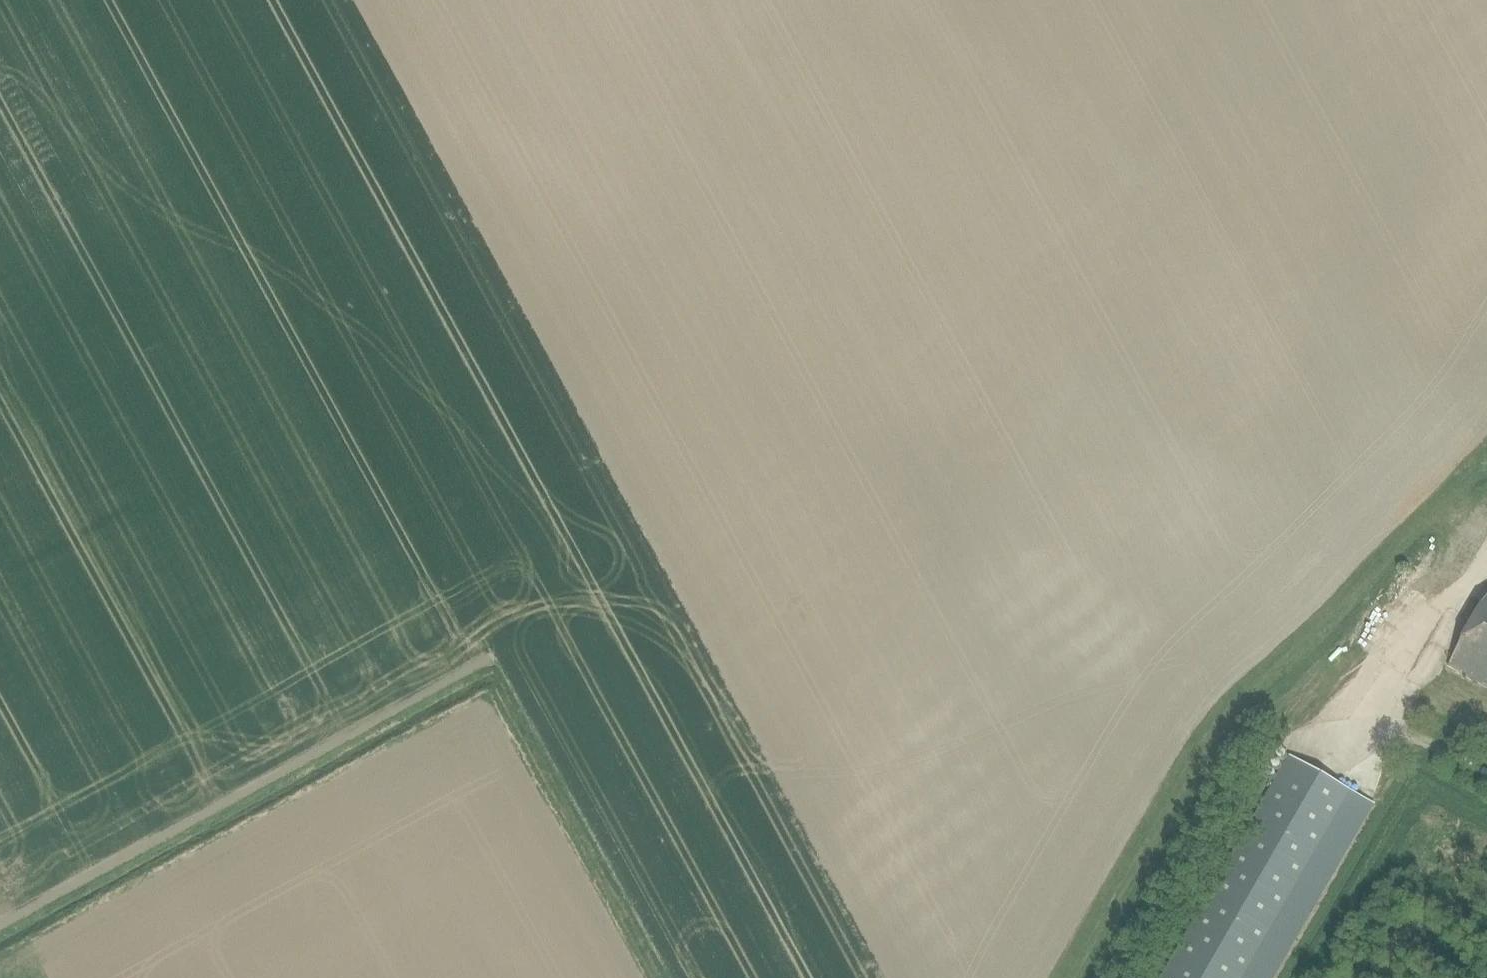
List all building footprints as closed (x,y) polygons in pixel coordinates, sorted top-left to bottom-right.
[(1449,667),(1486,687),(1486,598),(1449,667)] [(1355,793),(1349,790),(1290,756),(1289,758),(1163,977),(1256,977),(1355,793)]
